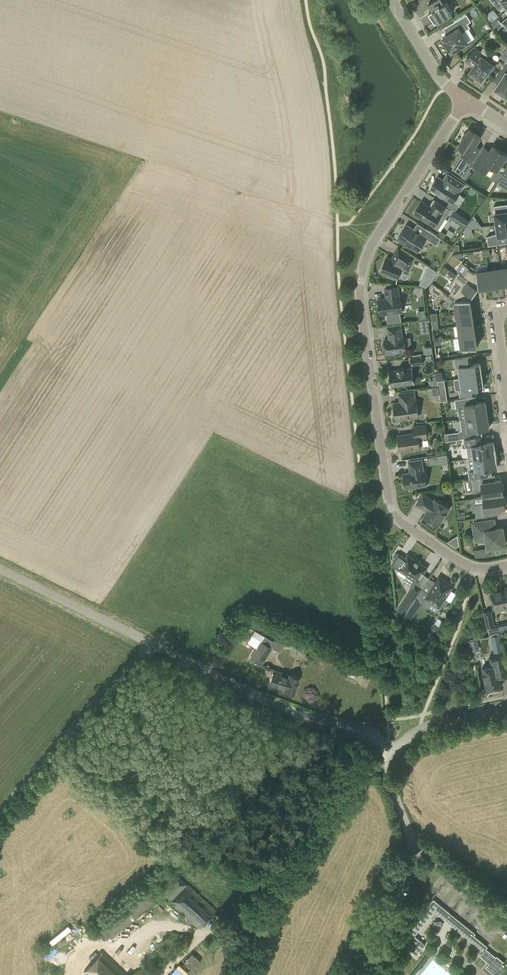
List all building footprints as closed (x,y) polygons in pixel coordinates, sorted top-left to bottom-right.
[(435,23),(453,12),(447,2),(444,3),(442,0),(434,0),(428,4),(433,11),(429,13),(435,23)] [(506,8),(506,0),(492,0),(499,8),(504,4),(506,8)] [(447,35),(443,38),(451,52),(474,38),(469,29),(470,28),(468,23),(471,21),(466,14),(453,22),(458,29),(447,35)] [(496,20),(491,24),(496,30),(501,26),(496,20)] [(466,61),(473,67),(470,71),(481,80),(485,75),(487,76),(496,64),(475,48),(466,61)] [(503,76),(495,89),(506,97),(506,62),(506,61),(498,72),(503,76)] [(471,162),(478,152),(473,149),(480,137),(469,130),(466,133),(464,134),(463,137),(462,139),(458,146),(465,150),(461,155),(471,162)] [(491,166),(497,170),(506,155),(506,154),(494,146),(490,151),(484,147),(472,165),(485,174),(491,166)] [(470,169),(457,161),(452,169),(465,177),(470,169)] [(506,171),(498,184),(506,189),(506,171)] [(438,177),(431,188),(438,193),(438,194),(438,196),(441,198),(443,197),(444,197),(450,201),(448,206),(455,211),(459,206),(453,202),(460,191),(464,184),(448,173),(443,180),(438,177)] [(450,210),(435,201),(431,207),(422,202),(414,213),(441,231),(448,220),(445,218),(450,210)] [(497,224),(506,223),(506,207),(506,204),(494,206),(497,224)] [(451,217),(465,226),(468,221),(454,211),(451,217)] [(497,224),(495,225),(496,233),(487,236),(488,246),(506,243),(506,223),(497,224)] [(398,239),(418,252),(426,238),(436,245),(441,238),(426,228),(422,235),(407,225),(398,239)] [(413,259),(398,249),(392,259),(387,257),(381,271),(398,278),(402,267),(408,270),(413,259)] [(470,266),(470,267),(460,260),(456,265),(461,268),(454,278),(475,293),(478,289),(475,287),(478,284),(476,272),(473,273),(475,272),(476,271),(470,266)] [(436,271),(427,265),(425,272),(434,275),(436,271)] [(440,272),(445,276),(449,270),(444,266),(440,272)] [(489,271),(491,286),(503,284),(500,269),(489,271)] [(491,286),(489,271),(476,272),(478,284),(479,287),(491,286)] [(472,298),(475,293),(454,278),(449,285),(454,288),(450,294),(455,298),(455,301),(467,299),(469,296),(472,298)] [(385,288),(386,298),(379,299),(381,314),(386,313),(388,323),(402,321),(400,311),(402,311),(400,296),(399,296),(398,286),(385,288)] [(467,299),(455,301),(457,313),(472,311),(470,299),(467,299)] [(459,325),(474,323),(472,311),(457,313),(459,325)] [(460,337),(476,335),(474,323),(459,325),(460,337)] [(406,350),(404,337),(402,337),(401,325),(387,327),(389,339),(384,339),(386,353),(406,350)] [(477,347),(476,335),(460,337),(462,349),(477,347)] [(437,357),(443,356),(441,340),(435,341),(437,357)] [(410,358),(411,365),(423,363),(422,356),(410,358)] [(459,367),(460,378),(482,375),(480,363),(470,364),(469,357),(472,356),(471,356),(455,358),(456,367),(459,367)] [(389,371),(391,387),(415,384),(412,367),(389,371)] [(484,387),(482,375),(460,378),(462,389),(459,389),(460,396),(476,394),(476,393),(473,394),(473,388),(484,387)] [(446,388),(438,389),(439,394),(439,399),(447,398),(446,388)] [(419,417),(416,400),(415,400),(414,391),(399,393),(400,402),(393,403),(396,420),(419,417)] [(465,407),(466,418),(488,415),(485,402),(471,404),(470,397),(455,399),(456,408),(465,407)] [(489,428),(488,415),(466,418),(460,418),(462,430),(459,430),(461,439),(476,437),(475,430),(489,428)] [(419,440),(421,438),(427,437),(425,424),(413,426),(414,433),(398,436),(400,451),(420,448),(419,440)] [(472,445),(474,458),(497,454),(496,447),(494,447),(494,441),(484,443),(483,436),(464,439),(465,446),(472,445)] [(498,462),(497,454),(474,458),(475,470),(468,471),(470,478),(488,475),(487,469),(497,467),(497,462),(498,462)] [(426,485),(424,471),(423,471),(421,459),(409,461),(410,473),(404,474),(406,488),(426,485)] [(483,490),(483,496),(503,494),(503,491),(504,490),(503,483),(502,483),(501,480),(495,481),(494,475),(470,478),(472,491),(483,490)] [(449,508),(435,499),(434,501),(423,494),(416,504),(427,511),(424,516),(436,525),(440,519),(442,520),(449,508)] [(504,497),(503,494),(483,496),(484,503),(474,505),(476,518),(500,514),(499,508),(505,508),(505,504),(506,504),(505,497),(504,497)] [(502,528),(490,530),(489,521),(473,523),(476,540),(487,541),(488,547),(505,545),(502,528)] [(409,556),(406,560),(398,555),(392,564),(417,581),(397,610),(404,615),(415,598),(429,578),(422,573),(424,571),(422,571),(425,567),(409,556)] [(435,582),(429,578),(415,598),(429,607),(432,602),(439,607),(441,605),(444,606),(447,604),(447,600),(445,598),(453,586),(439,576),(435,582)] [(506,607),(506,604),(504,589),(491,592),(495,610),(506,607)] [(484,612),(488,628),(492,627),(494,626),(490,611),(484,612)] [(442,628),(433,623),(428,631),(436,636),(442,628)] [(491,636),(494,653),(503,651),(499,634),(491,636)] [(264,636),(256,648),(250,659),(261,666),(275,642),(264,636)] [(293,646),(296,646),(298,644),(298,640),(296,638),(293,638),(290,640),(290,643),(293,646)] [(471,651),(479,650),(477,640),(469,642),(471,651)] [(501,687),(499,679),(506,677),(501,654),(489,656),(491,666),(482,668),(486,690),(501,687)] [(341,657),(337,666),(349,671),(353,662),(341,657)] [(268,685),(284,691),(284,690),(294,693),(299,678),(289,675),(274,669),(268,685)] [(169,902),(198,929),(216,910),(188,883),(186,884),(173,872),(158,888),(161,892),(160,892),(170,901),(169,902)] [(143,890),(128,903),(139,915),(153,902),(143,890)] [(447,910),(435,901),(424,915),(428,919),(435,911),(441,916),(447,910)] [(454,916),(448,922),(465,935),(470,929),(454,916)] [(474,935),(470,939),(484,951),(486,948),(487,946),(474,935)] [(417,955),(425,944),(416,937),(411,943),(413,946),(410,949),(417,955)] [(43,957),(48,953),(45,951),(40,946),(36,950),(43,957)] [(127,974),(102,952),(83,973),(85,974),(127,974)] [(496,956),(496,957),(492,953),(486,960),(489,963),(486,967),(495,974),(494,974),(505,974),(506,972),(506,965),(496,956)]
